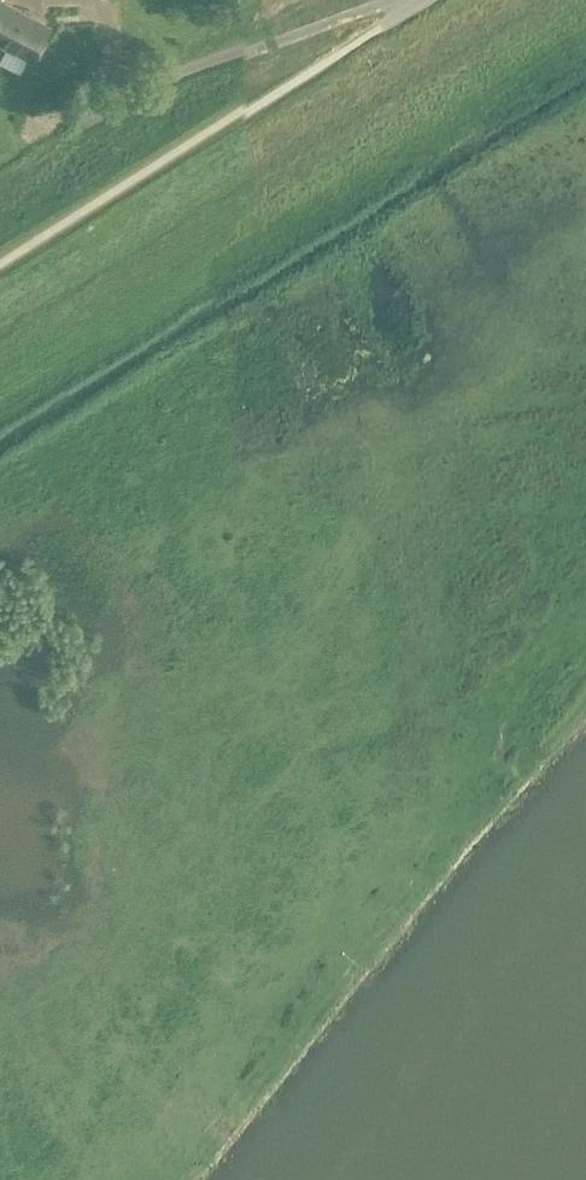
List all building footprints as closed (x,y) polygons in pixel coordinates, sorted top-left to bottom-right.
[(0,6),(0,45),(33,62),(49,31),(0,5),(0,6)]
